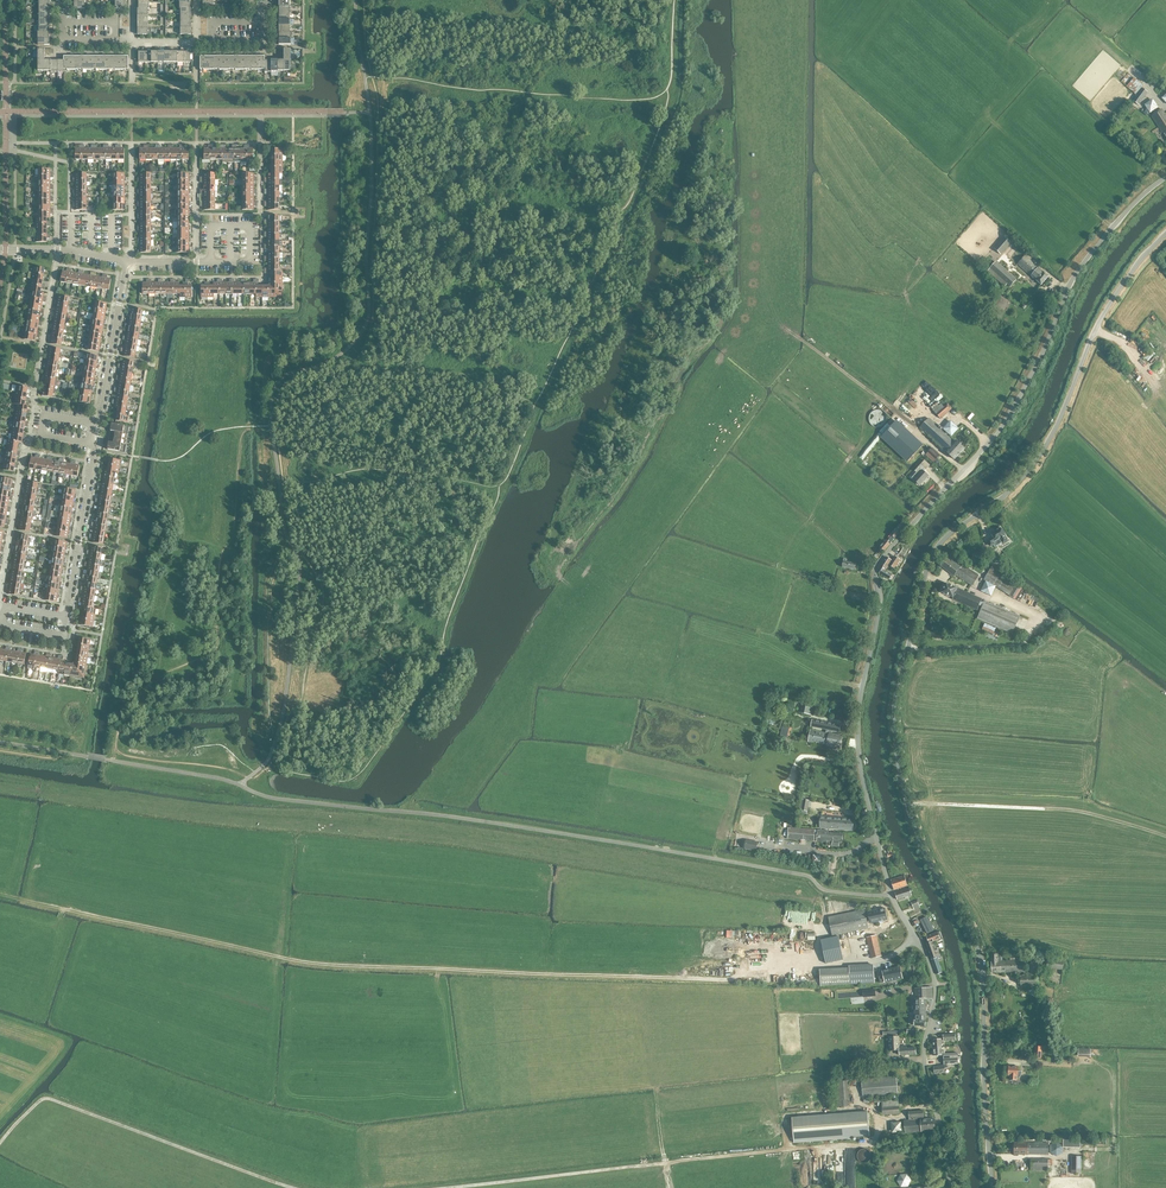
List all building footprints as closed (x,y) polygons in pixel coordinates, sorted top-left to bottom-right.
[(50,27),(50,22),(54,22),(54,19),(39,19),(39,25),(49,25),(49,27),(50,27)] [(291,72),(291,60),(291,49),(275,49),(275,54),(284,54),(284,60),(267,60),(267,56),(264,56),(264,69),(264,72),(282,72),(282,71),(286,71),(286,72),(291,72)] [(80,69),(80,56),(73,56),(73,54),(71,54),(71,56),(64,56),(64,69),(67,69),(67,70),(77,70),(77,69),(80,69)] [(96,69),(96,56),(89,56),(89,54),(87,54),(87,56),(80,56),(80,69),(83,69),(83,70),(87,70),(93,70),(93,69),(96,69)] [(112,69),(112,56),(106,56),(106,54),(103,54),(103,56),(96,56),(96,69),(99,69),(99,70),(109,70),(109,69),(112,69)] [(128,69),(128,56),(122,56),(122,54),(119,54),(119,56),(112,56),(112,69),(115,69),(115,70),(125,70),(125,69),(128,69)] [(216,69),(216,56),(210,56),(210,54),(207,54),(207,56),(200,56),(200,69),(203,69),(203,70),(213,70),(213,69),(216,69)] [(232,69),(232,56),(226,56),(226,54),(223,54),(223,56),(216,56),(216,69),(219,69),(219,70),(230,70),(230,69),(232,69)] [(248,69),(248,56),(242,56),(242,54),(239,54),(239,56),(232,56),(232,69),(235,69),(235,70),(246,70),(246,69),(248,69)] [(264,69),(264,56),(258,56),(258,54),(255,54),(255,56),(248,56),(248,69),(251,69),(251,70),(262,70),(262,69),(264,69)] [(1137,101),(1147,90),(1127,73),(1117,85),(1137,101)] [(1153,98),(1145,104),(1151,112),(1159,106),(1153,98)] [(1161,110),(1152,116),(1163,134),(1164,134),(1165,137),(1165,118),(1161,110)] [(1001,254),(1011,242),(1005,237),(995,248),(1001,254)] [(1041,285),(1048,277),(1026,254),(1018,263),(1041,285)] [(1005,287),(1016,279),(995,262),(987,271),(1005,287)] [(44,271),(45,268),(34,266),(32,273),(47,275),(48,273),(45,272),(44,271)] [(67,283),(69,268),(67,268),(67,270),(66,271),(63,271),(61,282),(67,283)] [(79,285),(81,270),(79,270),(79,272),(78,273),(75,273),(73,284),(79,285)] [(91,287),(93,272),(91,272),(90,275),(87,275),(85,286),(91,287)] [(103,289),(105,274),(103,274),(102,276),(101,277),(99,277),(97,288),(103,289)] [(109,290),(111,279),(108,278),(107,277),(108,275),(105,274),(103,289),(109,290)] [(42,283),(43,281),(31,279),(30,285),(45,287),(46,285),(43,284),(42,283)] [(282,293),(282,283),(271,283),(270,284),(272,286),(281,295),(282,293)] [(281,295),(272,286),(270,284),(268,286),(269,286),(269,287),(269,297),(279,297),(281,295)] [(43,296),(44,293),(41,292),(41,293),(33,291),(32,297),(46,300),(47,297),(44,297),(43,296)] [(69,301),(70,297),(58,295),(58,299),(56,299),(56,301),(70,304),(71,301),(69,301)] [(70,306),(70,304),(56,301),(55,303),(57,304),(56,307),(67,309),(68,306),(70,306)] [(106,308),(107,303),(96,302),(95,305),(93,305),(93,308),(108,310),(108,308),(106,308)] [(41,308),(42,305),(31,303),(30,309),(44,312),(45,309),(42,309),(41,308)] [(67,313),(67,309),(56,307),(56,311),(54,311),(53,313),(68,316),(69,313),(67,313)] [(107,312),(108,310),(93,308),(93,310),(94,310),(94,314),(105,316),(105,312),(107,312)] [(142,316),(143,309),(132,308),(131,311),(130,311),(128,311),(127,313),(142,316)] [(68,318),(68,316),(53,313),(53,315),(55,316),(54,319),(65,321),(66,318),(68,318)] [(141,322),(142,316),(127,313),(127,316),(129,316),(130,317),(130,320),(141,322)] [(104,319),(105,316),(94,314),(93,317),(91,317),(91,319),(106,322),(106,320),(104,319)] [(39,320),(40,317),(29,315),(28,321),(42,324),(43,321),(40,321),(39,320)] [(65,325),(65,321),(54,319),(54,323),(52,323),(51,325),(66,328),(67,325),(65,325)] [(105,324),(106,322),(91,319),(91,322),(92,322),(92,326),(103,328),(103,324),(105,324)] [(66,330),(66,328),(51,325),(51,327),(53,328),(52,331),(63,333),(64,330),(66,330)] [(139,334),(140,328),(125,325),(125,328),(127,328),(128,329),(128,332),(139,334)] [(102,331),(103,328),(92,326),(91,329),(89,329),(89,331),(104,334),(104,332),(102,331)] [(37,332),(38,329),(27,327),(26,333),(40,335),(41,333),(38,333),(37,332)] [(63,337),(63,333),(52,331),(52,335),(50,335),(49,337),(64,339),(65,337),(63,337)] [(103,336),(104,334),(89,331),(89,334),(90,334),(90,338),(101,339),(101,336),(103,336)] [(40,338),(40,335),(26,333),(24,339),(36,341),(36,338),(37,337),(40,338)] [(64,342),(64,339),(49,337),(49,339),(51,339),(50,344),(61,345),(62,342),(64,342)] [(137,346),(138,340),(123,337),(123,339),(125,340),(126,341),(126,344),(137,346)] [(100,343),(101,339),(90,338),(89,341),(87,341),(87,343),(102,346),(102,344),(100,343)] [(101,348),(102,346),(87,343),(86,346),(88,346),(88,350),(99,352),(99,348),(101,348)] [(60,353),(61,349),(50,347),(49,351),(47,351),(47,353),(61,356),(62,353),(60,353)] [(135,358),(136,352),(121,349),(121,351),(123,352),(124,353),(124,356),(135,358)] [(1151,352),(1146,357),(1149,360),(1154,355),(1151,352)] [(61,358),(61,356),(47,353),(46,355),(48,356),(48,359),(59,361),(59,358),(61,358)] [(97,359),(98,355),(87,353),(86,357),(85,357),(84,359),(99,362),(99,360),(97,359)] [(58,365),(59,361),(48,359),(47,363),(45,363),(45,365),(59,368),(60,365),(58,365)] [(99,364),(99,362),(84,359),(84,362),(86,362),(85,366),(96,368),(97,364),(99,364)] [(133,368),(134,361),(123,359),(122,363),(121,363),(119,363),(118,365),(133,368)] [(59,370),(59,368),(45,365),(44,367),(46,367),(46,371),(57,373),(57,370),(59,370)] [(132,374),(133,368),(118,365),(118,368),(121,368),(121,369),(121,372),(132,374)] [(95,371),(96,368),(85,366),(84,369),(83,369),(82,371),(97,374),(97,372),(95,371)] [(56,377),(57,373),(46,371),(45,375),(43,375),(43,377),(57,379),(58,377),(56,377)] [(97,376),(97,374),(82,371),(82,374),(84,374),(83,378),(94,379),(95,376),(97,376)] [(57,382),(57,379),(43,377),(42,379),(44,379),(44,383),(55,385),(55,382),(57,382)] [(130,386),(131,380),(116,377),(116,379),(119,380),(119,381),(119,384),(130,386)] [(93,383),(94,379),(83,378),(82,381),(81,381),(80,383),(95,386),(95,384),(93,383)] [(54,389),(55,385),(44,383),(43,387),(41,387),(41,389),(55,391),(56,389),(54,389)] [(95,388),(95,386),(80,383),(80,386),(82,386),(81,390),(92,391),(93,388),(95,388)] [(31,390),(31,388),(17,385),(16,391),(27,393),(27,391),(28,390),(31,390)] [(922,400),(928,395),(922,387),(915,392),(922,400)] [(55,394),(55,391),(41,389),(40,391),(42,391),(41,395),(53,397),(53,394),(55,394)] [(128,397),(129,392),(114,389),(114,391),(117,392),(117,393),(117,396),(128,397)] [(91,395),(92,391),(81,390),(80,393),(79,393),(78,395),(93,398),(93,396),(91,395)] [(26,396),(27,393),(16,391),(15,397),(29,400),(30,397),(27,397),(26,396)] [(92,400),(93,398),(78,395),(78,398),(80,398),(79,402),(90,404),(91,400),(92,400)] [(126,409),(127,403),(112,401),(112,403),(115,404),(115,405),(115,408),(118,408),(126,409)] [(940,419),(952,408),(948,403),(944,406),(942,404),(938,406),(937,405),(932,410),(940,419)] [(28,409),(28,406),(25,405),(17,404),(16,410),(30,413),(31,410),(28,410),(28,409)] [(127,422),(128,416),(114,414),(113,416),(116,416),(116,417),(116,420),(127,422)] [(26,421),(26,418),(15,416),(14,422),(28,424),(29,422),(26,422),(26,421)] [(954,459),(965,448),(956,440),(954,442),(929,418),(920,428),(954,459)] [(952,436),(960,428),(951,420),(943,428),(952,436)] [(906,430),(896,421),(882,437),(891,446),(906,430)] [(128,434),(129,426),(112,423),(109,439),(113,439),(113,437),(122,438),(123,433),(128,434)] [(24,433),(24,430),(13,428),(12,434),(26,436),(27,434),(24,434),(24,433)] [(126,445),(121,444),(122,438),(113,437),(113,439),(109,439),(107,449),(125,452),(126,445)] [(22,444),(22,442),(11,440),(8,439),(7,446),(18,447),(18,445),(19,444),(22,444)] [(17,450),(18,447),(7,446),(6,451),(20,454),(21,452),(18,451),(17,450)] [(906,446),(899,453),(908,461),(914,454),(906,446)] [(934,462),(940,455),(932,447),(925,455),(934,462)] [(35,469),(38,455),(36,454),(35,457),(34,457),(31,457),(29,468),(35,469)] [(48,471),(50,457),(48,456),(47,459),(46,459),(43,459),(42,470),(48,471)] [(15,462),(16,459),(5,457),(4,463),(18,466),(19,463),(16,463),(15,462)] [(59,473),(62,459),(60,458),(59,461),(58,461),(55,461),(54,472),(59,473)] [(120,466),(121,460),(109,458),(109,461),(108,462),(105,462),(105,464),(120,466)] [(71,475),(74,461),(71,460),(71,463),(70,463),(67,463),(65,474),(71,475)] [(921,464),(926,469),(930,465),(925,460),(921,464)] [(78,476),(80,465),(77,465),(76,464),(76,461),(74,461),(71,475),(78,476)] [(18,468),(18,466),(4,463),(2,470),(14,472),(14,469),(15,468),(18,468)] [(119,473),(120,466),(105,464),(105,466),(107,467),(108,468),(107,470),(107,471),(115,472),(119,473)] [(912,478),(920,485),(928,476),(924,471),(926,469),(921,464),(915,471),(917,473),(912,478)] [(114,478),(115,472),(107,471),(107,470),(104,470),(104,473),(103,474),(100,473),(100,476),(114,478)] [(113,484),(114,478),(100,476),(99,478),(102,478),(103,479),(102,482),(113,484)] [(12,482),(12,479),(1,477),(0,484),(15,486),(15,484),(13,483),(12,482)] [(37,487),(38,484),(27,482),(26,486),(24,485),(24,488),(39,490),(39,487),(37,487)] [(111,496),(112,490),(98,487),(97,490),(100,490),(101,491),(100,494),(111,496)] [(38,493),(39,490),(24,488),(24,490),(25,490),(25,494),(36,496),(37,492),(38,493)] [(75,494),(75,490),(64,488),(64,492),(62,491),(62,494),(76,496),(77,494),(75,494)] [(10,491),(0,490),(0,496),(13,498),(13,496),(11,495),(10,494),(10,491)] [(35,499),(36,496),(25,494),(24,498),(22,497),(22,500),(37,502),(37,500),(35,499)] [(76,499),(76,496),(62,494),(61,496),(63,497),(62,500),(73,502),(74,498),(76,499)] [(109,508),(110,502),(96,499),(95,502),(98,502),(99,503),(98,506),(109,508)] [(36,505),(37,502),(22,500),(22,502),(23,502),(23,506),(34,508),(35,504),(36,505)] [(73,506),(73,502),(62,500),(62,504),(60,503),(60,506),(74,508),(75,506),(73,506)] [(33,511),(34,508),(23,506),(22,510),(20,509),(20,511),(35,514),(35,511),(33,511)] [(74,510),(74,508),(60,506),(59,508),(61,509),(60,512),(71,514),(72,510),(74,510)] [(34,517),(35,514),(20,511),(20,514),(21,514),(21,518),(32,520),(33,516),(34,517)] [(71,518),(71,514),(60,512),(60,515),(58,515),(58,518),(72,520),(73,518),(71,518)] [(107,520),(108,514),(94,512),(93,514),(96,514),(97,515),(96,518),(107,520)] [(31,523),(32,520),(21,518),(20,522),(18,521),(18,523),(33,526),(33,523),(31,523)] [(72,522),(72,520),(58,518),(57,520),(59,520),(58,524),(69,526),(70,522),(72,522)] [(32,528),(33,526),(18,523),(18,526),(19,526),(19,530),(30,532),(31,528),(32,528)] [(899,525),(891,534),(892,536),(889,540),(891,542),(905,526),(902,523),(899,525)] [(69,530),(69,526),(58,524),(58,527),(56,527),(56,530),(70,532),(71,530),(69,530)] [(105,532),(106,526),(92,524),(91,526),(94,526),(95,527),(94,530),(105,532)] [(992,533),(994,537),(996,541),(1000,538),(1003,543),(1008,540),(1004,535),(1005,534),(1001,528),(992,533)] [(70,534),(70,532),(56,530),(55,532),(57,533),(56,536),(67,538),(68,534),(70,534)] [(29,539),(29,535),(18,533),(17,538),(16,537),(15,539),(30,542),(30,539),(29,539)] [(103,544),(104,538),(90,535),(89,538),(92,538),(93,539),(92,542),(103,544)] [(30,544),(30,542),(15,539),(15,542),(17,542),(16,546),(27,548),(28,544),(30,544)] [(66,546),(67,542),(56,540),(55,543),(53,543),(53,546),(67,548),(68,546),(66,546)] [(885,550),(890,544),(887,541),(882,548),(885,550)] [(27,551),(27,548),(16,546),(15,550),(14,549),(13,551),(28,554),(28,551),(27,551)] [(67,550),(67,548),(53,546),(52,548),(54,549),(54,552),(65,554),(65,550),(67,550)] [(102,554),(103,548),(92,546),(91,549),(90,550),(87,549),(87,551),(102,554)] [(979,561),(987,556),(982,548),(971,556),(975,562),(978,559),(979,561)] [(28,556),(28,554),(13,551),(13,554),(15,554),(14,558),(25,560),(26,556),(28,556)] [(101,560),(102,554),(87,551),(87,554),(89,554),(90,555),(89,558),(101,560)] [(64,558),(65,554),(54,552),(53,555),(51,555),(51,558),(65,560),(66,558),(64,558)] [(972,585),(979,575),(962,565),(963,564),(950,553),(940,566),(954,576),(955,574),(972,585)] [(885,570),(889,565),(896,566),(900,560),(894,556),(892,560),(886,556),(879,568),(879,573),(889,579),(893,574),(885,570)] [(25,563),(25,560),(14,558),(13,562),(12,561),(11,564),(26,566),(26,563),(25,563)] [(65,562),(65,560),(51,558),(50,560),(52,561),(52,564),(63,566),(63,562),(65,562)] [(855,569),(856,563),(846,561),(847,559),(844,558),(842,567),(855,569)] [(1009,595),(1018,582),(1003,573),(1006,568),(997,562),(993,564),(983,580),(1009,595)] [(99,572),(100,566),(85,563),(85,566),(87,566),(88,567),(87,570),(99,572)] [(26,569),(26,566),(11,564),(11,566),(13,566),(12,570),(23,572),(24,568),(26,569)] [(62,570),(63,566),(52,564),(51,568),(49,567),(49,570),(63,572),(64,570),(62,570)] [(23,575),(23,572),(12,570),(11,574),(10,573),(9,575),(24,578),(24,575),(23,575)] [(63,574),(63,572),(49,570),(48,572),(50,573),(50,576),(61,578),(61,574),(63,574)] [(24,581),(24,578),(9,575),(9,578),(11,578),(10,582),(21,584),(22,580),(24,581)] [(60,582),(61,578),(50,576),(49,580),(47,579),(47,582),(61,584),(62,582),(60,582)] [(97,584),(98,578),(83,576),(83,578),(85,578),(86,579),(85,582),(97,584)] [(21,587),(21,584),(10,582),(9,586),(8,585),(7,587),(22,590),(22,587),(21,587)] [(61,586),(61,584),(47,582),(46,584),(48,585),(48,588),(59,590),(59,586),(61,586)] [(977,610),(979,605),(983,607),(977,618),(1012,634),(1020,617),(985,601),(984,604),(981,602),(982,599),(946,583),(942,593),(953,598),(952,599),(977,610)] [(22,592),(22,590),(7,587),(7,590),(9,590),(8,594),(19,596),(20,592),(22,592)] [(58,594),(59,590),(48,588),(47,591),(45,591),(45,594),(59,596),(60,594),(58,594)] [(95,596),(96,590),(81,588),(81,590),(83,590),(84,591),(83,594),(95,596)] [(59,598),(59,596),(45,594),(44,596),(46,597),(45,600),(57,602),(57,598),(59,598)] [(93,608),(94,602),(79,599),(79,602),(81,602),(82,603),(81,606),(93,608)] [(95,615),(96,608),(93,608),(81,606),(81,609),(83,609),(84,610),(83,613),(95,615)] [(93,627),(94,621),(79,618),(79,620),(81,621),(82,622),(81,625),(93,627)] [(90,646),(91,639),(79,638),(79,641),(78,641),(75,641),(75,643),(90,646)] [(89,652),(90,646),(75,643),(75,646),(77,646),(78,647),(77,650),(89,652)] [(6,661),(9,647),(6,646),(6,649),(5,650),(2,649),(0,660),(6,661)] [(18,663),(20,649),(18,648),(18,651),(17,652),(14,651),(12,662),(18,663)] [(24,664),(26,653),(23,653),(22,652),(23,649),(20,649),(18,663),(24,664)] [(35,666),(37,652),(35,651),(34,654),(33,654),(30,654),(28,665),(35,666)] [(47,668),(49,654),(47,653),(46,656),(45,656),(43,656),(41,667),(47,668)] [(59,670),(61,656),(59,655),(58,658),(57,658),(54,658),(53,669),(58,670),(59,670)] [(86,664),(88,658),(73,655),(72,658),(75,658),(76,659),(75,662),(86,664)] [(64,674),(66,663),(63,663),(63,662),(64,656),(61,656),(59,670),(58,670),(58,673),(64,674)] [(85,674),(86,664),(75,662),(74,663),(75,665),(83,676),(85,674)] [(71,675),(72,666),(72,664),(66,663),(64,674),(71,675)] [(83,676),(75,665),(74,663),(72,664),(72,666),(71,675),(80,677),(83,676)] [(811,715),(813,703),(801,700),(798,712),(811,715)] [(808,742),(840,748),(843,736),(832,734),(833,731),(839,732),(841,725),(813,719),(811,726),(826,729),(826,733),(811,730),(808,742)] [(786,742),(789,727),(783,726),(779,740),(786,742)] [(801,810),(807,811),(809,800),(802,799),(801,810)] [(854,831),(854,819),(821,816),(820,828),(854,831)] [(833,842),(833,846),(839,846),(839,843),(842,843),(843,834),(818,832),(815,832),(815,830),(789,828),(788,839),(814,841),(814,839),(817,839),(817,841),(833,842)] [(756,850),(758,842),(746,840),(745,848),(756,850)] [(814,854),(813,862),(821,862),(822,854),(814,854)] [(904,876),(891,880),(890,880),(894,890),(907,886),(904,876)] [(897,900),(911,895),(909,888),(895,893),(897,900)] [(885,908),(868,912),(870,921),(873,921),(873,923),(888,920),(885,908)] [(832,936),(868,928),(864,909),(828,917),(832,936)] [(938,929),(931,915),(927,916),(935,930),(938,929)] [(926,944),(932,958),(940,955),(939,951),(937,951),(936,951),(932,942),(931,942),(930,940),(932,939),(933,941),(940,939),(938,932),(927,936),(929,943),(926,944)] [(872,959),(882,956),(876,935),(867,937),(872,959)] [(825,963),(843,960),(838,936),(820,940),(825,963)] [(1021,976),(1021,986),(1039,985),(1039,975),(1026,976),(1025,960),(1015,960),(1015,958),(1010,958),(1010,961),(1001,961),(1001,960),(1002,960),(1002,957),(998,957),(998,953),(992,954),(992,962),(991,962),(991,972),(1024,972),(1024,976),(1021,976)] [(931,960),(937,974),(942,972),(937,958),(931,960)] [(1063,970),(1064,961),(1047,958),(1046,967),(1063,970)] [(1028,964),(1028,970),(1033,974),(1039,970),(1039,964),(1033,960),(1028,964)] [(849,967),(849,969),(819,971),(820,986),(874,983),(873,965),(849,967)] [(912,979),(919,977),(916,965),(909,967),(912,979)] [(883,971),(884,976),(879,977),(881,983),(902,978),(900,967),(883,971)] [(932,987),(931,987),(916,988),(916,1009),(915,1014),(926,1014),(926,1008),(926,999),(933,999),(932,987)] [(1046,998),(1045,1010),(1053,1011),(1053,998),(1046,998)] [(926,1020),(926,1019),(926,1014),(915,1014),(914,1025),(926,1026),(926,1020)] [(944,1039),(941,1039),(932,1039),(933,1047),(942,1047),(941,1042),(944,1042),(944,1041),(956,1040),(955,1034),(943,1035),(944,1039)] [(900,1055),(916,1054),(915,1047),(906,1048),(907,1046),(900,1047),(899,1036),(889,1037),(889,1051),(899,1050),(900,1055)] [(942,1051),(942,1048),(942,1047),(933,1047),(933,1055),(943,1055),(944,1058),(958,1058),(958,1053),(945,1053),(945,1051),(942,1051)] [(945,1073),(944,1067),(947,1067),(946,1064),(958,1063),(958,1058),(944,1058),(944,1065),(934,1066),(935,1074),(945,1073)] [(1018,1071),(1018,1066),(1009,1066),(1008,1075),(1010,1076),(1010,1080),(1017,1080),(1017,1078),(1018,1078),(1020,1077),(1022,1071),(1018,1071)] [(863,1098),(898,1095),(897,1076),(861,1079),(863,1098)] [(847,1100),(849,1100),(847,1081),(835,1082),(837,1106),(847,1106),(847,1100)] [(883,1115),(900,1113),(899,1099),(882,1100),(883,1115)] [(924,1117),(923,1110),(909,1111),(910,1118),(909,1118),(909,1120),(904,1120),(905,1133),(936,1131),(935,1118),(924,1119),(924,1117)] [(793,1141),(870,1135),(868,1111),(791,1118),(793,1141)] [(891,1123),(892,1133),(902,1132),(901,1122),(891,1123)] [(1048,1154),(1049,1142),(1027,1142),(1027,1137),(1022,1137),(1022,1142),(1014,1142),(1014,1154),(1048,1154)] [(1063,1154),(1063,1143),(1051,1143),(1051,1154),(1063,1154)] [(871,1159),(871,1157),(871,1156),(871,1154),(871,1153),(870,1152),(869,1150),(867,1150),(866,1149),(865,1149),(863,1149),(862,1149),(860,1150),(859,1151),(858,1152),(857,1153),(857,1155),(857,1156),(857,1158),(857,1159),(858,1161),(859,1162),(861,1163),(862,1163),(864,1163),(865,1163),(867,1163),(868,1162),(869,1161),(870,1160),(871,1159)] [(855,1150),(837,1150),(838,1182),(847,1182),(847,1187),(856,1187),(855,1150)] [(1081,1174),(1081,1156),(1072,1156),(1072,1174),(1081,1174)] [(1052,1165),(1052,1159),(1031,1158),(1031,1170),(1048,1170),(1048,1169),(1050,1169),(1050,1168),(1048,1168),(1048,1165),(1052,1165)] [(899,1186),(910,1186),(910,1173),(899,1173),(899,1186)]
